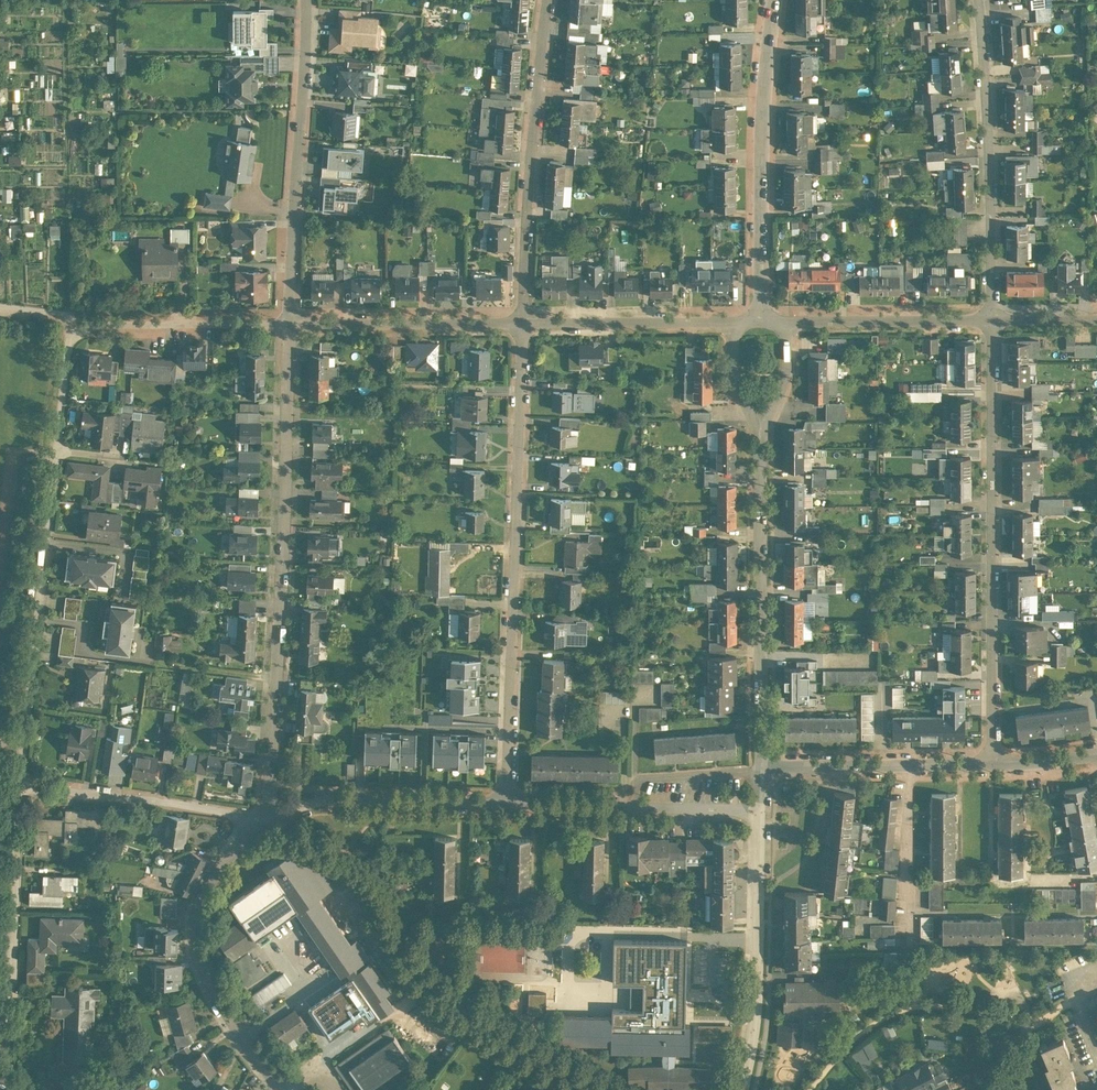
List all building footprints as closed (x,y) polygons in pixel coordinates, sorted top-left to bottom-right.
[(581,0),(571,0),(570,20),(579,20),(587,21),(587,20),(591,21),(601,22),(602,1),(581,0)] [(797,12),(824,12),(824,0),(797,0),(797,12)] [(929,10),(937,10),(955,9),(956,9),(955,0),(928,0),(929,10)] [(746,1),(729,1),(729,14),(726,14),(726,23),(746,23),(746,1)] [(528,8),(511,7),(509,27),(517,28),(517,31),(524,32),(524,28),(527,29),(529,8),(528,8)] [(1051,7),(1036,7),(1036,21),(1051,20),(1051,7)] [(274,18),(274,8),(260,8),(260,10),(267,10),(267,18),(274,18)] [(378,18),(360,17),(360,10),(341,9),(340,20),(344,20),(344,28),(332,27),(330,50),(351,51),(352,42),(376,44),(378,18)] [(929,10),(927,11),(929,29),(938,29),(957,28),(955,9),(937,10),(929,10)] [(253,10),(234,10),(234,42),(252,42),(253,42),(253,34),(256,34),(256,17),(253,17),(253,10)] [(260,10),(253,10),(253,17),(256,17),(256,34),(253,34),(253,42),(252,42),(252,47),(260,47),(267,47),(267,41),(267,18),(267,10),(260,10)] [(824,12),(797,12),(797,32),(816,31),(816,23),(824,23),(824,12)] [(1020,16),(1005,17),(1006,22),(1001,23),(1002,42),(1021,41),(1033,40),(1033,27),(1021,28),(1020,16)] [(586,31),(590,31),(591,21),(587,20),(587,21),(579,20),(578,31),(586,31)] [(591,21),(590,31),(599,32),(600,32),(601,22),(591,21)] [(723,25),(709,25),(709,33),(723,33),(723,25)] [(926,28),(914,30),(915,43),(922,43),(922,35),(927,35),(926,28)] [(510,30),(497,29),(496,36),(498,37),(498,36),(509,37),(510,30)] [(594,42),(596,42),(597,40),(599,40),(599,32),(590,31),(586,31),(585,39),(595,40),(594,42)] [(509,37),(498,36),(498,37),(497,48),(504,48),(505,47),(513,48),(514,38),(509,37)] [(585,42),(568,40),(567,61),(584,62),(600,64),(601,60),(602,60),(602,58),(601,58),(601,53),(596,53),(596,42),(594,42),(595,40),(585,39),(585,42)] [(104,71),(124,71),(125,55),(122,55),(122,40),(115,40),(115,54),(108,54),(108,59),(104,59),(104,71)] [(277,41),(267,41),(267,47),(260,47),(260,55),(264,55),(277,55),(277,41)] [(1021,41),(1002,42),(1004,62),(1023,61),(1021,41)] [(934,42),(922,43),(923,50),(935,49),(935,42),(934,42)] [(740,43),(720,44),(720,52),(723,52),(723,65),(740,65),(740,43)] [(922,43),(915,43),(911,43),(911,51),(923,50),(922,43)] [(513,48),(505,47),(504,48),(503,67),(520,69),(522,49),(513,48)] [(956,47),(949,47),(949,52),(940,52),(941,72),(960,70),(959,51),(956,51),(956,47)] [(427,55),(418,55),(418,61),(440,61),(440,49),(427,49),(427,55)] [(701,51),(690,51),(690,62),(700,62),(701,51)] [(810,54),(792,54),(792,73),(811,73),(810,54)] [(279,73),(279,55),(277,55),(264,55),(264,61),(264,70),(265,73),(279,73)] [(373,59),(347,57),(346,66),(362,67),(362,68),(373,69),(373,59)] [(241,65),(228,65),(229,78),(232,78),(232,90),(229,90),(229,103),(242,103),(242,99),(254,99),(254,90),(258,90),(258,78),(254,78),(254,70),(264,70),(264,61),(241,61),(241,65)] [(584,62),(567,61),(565,81),(570,81),(581,82),(581,85),(593,86),(599,86),(600,73),(600,64),(584,62)] [(346,66),(338,65),(338,67),(337,73),(338,74),(337,76),(335,76),(335,83),(337,83),(337,86),(336,86),(336,93),(336,94),(360,96),(361,92),(362,93),(373,94),(374,76),(363,75),(363,76),(362,76),(362,68),(362,67),(346,66)] [(740,65),(723,65),(723,78),(720,78),(720,86),(731,86),(731,89),(738,89),(738,86),(741,86),(740,65)] [(520,69),(503,67),(502,75),(492,74),(491,86),(501,87),(501,88),(507,88),(507,92),(514,93),(515,89),(518,89),(520,69)] [(1032,67),(1023,67),(1019,67),(1019,75),(1032,74),(1032,67)] [(960,70),(941,72),(942,79),(928,80),(928,92),(942,91),(943,91),(962,90),(960,70)] [(811,73),(792,73),(792,92),(811,92),(811,73)] [(1032,74),(1019,75),(1020,83),(1033,82),(1032,74)] [(581,82),(570,81),(573,92),(581,92),(581,85),(581,82)] [(593,86),(581,85),(581,92),(581,93),(593,94),(593,86)] [(501,87),(491,86),(491,98),(507,99),(507,92),(507,88),(501,88),(501,87)] [(715,89),(699,89),(699,97),(700,97),(715,97),(715,89)] [(1024,89),(1006,89),(1006,108),(1024,108),(1032,108),(1032,92),(1024,92),(1024,89)] [(938,93),(924,94),(924,103),(938,102),(938,93)] [(491,98),(483,97),(482,107),(498,109),(498,108),(511,109),(511,99),(507,99),(491,98)] [(114,107),(114,98),(104,98),(104,107),(114,107)] [(580,99),(566,98),(566,99),(567,99),(567,102),(563,101),(563,102),(564,102),(562,122),(579,123),(580,117),(594,118),(594,102),(592,102),(581,101),(581,99),(580,99)] [(359,102),(354,102),(354,110),(366,111),(366,103),(359,102)] [(938,102),(924,103),(925,111),(926,111),(934,111),(934,112),(939,111),(938,102)] [(830,103),(830,117),(844,116),(844,103),(830,103)] [(924,103),(915,104),(916,116),(926,116),(926,111),(925,111),(924,103)] [(734,106),(714,106),(714,115),(717,115),(717,128),(735,128),(734,106)] [(511,109),(498,108),(498,109),(482,107),(480,128),(487,128),(513,130),(515,110),(511,109)] [(959,107),(953,107),(953,110),(944,111),(945,130),(964,129),(963,110),(960,110),(959,107)] [(1024,108),(1006,108),(1006,127),(1024,128),(1024,127),(1037,127),(1037,118),(1024,118),(1024,108)] [(807,113),(807,112),(800,112),(800,109),(789,109),(789,112),(787,112),(787,131),(788,131),(807,131),(816,131),(816,113),(807,113)] [(347,112),(336,111),(334,134),(355,135),(356,114),(347,113),(347,112)] [(939,111),(934,112),(935,131),(945,131),(945,130),(944,111),(939,111)] [(562,122),(560,143),(578,144),(586,144),(587,133),(579,132),(580,124),(579,123),(562,122)] [(513,130),(487,128),(486,148),(494,149),(494,150),(502,150),(502,153),(506,154),(507,151),(512,151),(513,130)] [(717,128),(704,128),(704,149),(735,149),(735,128),(717,128)] [(945,130),(945,131),(946,150),(966,149),(964,129),(945,130)] [(807,131),(788,131),(788,151),(807,151),(807,131)] [(256,144),(227,140),(225,153),(232,154),(230,167),(235,167),(234,176),(251,179),(256,144)] [(829,143),(826,147),(815,147),(815,160),(836,159),(837,159),(850,159),(850,153),(842,153),(842,143),(829,143)] [(343,147),(329,146),(329,154),(324,154),(323,162),(328,163),(328,166),(339,167),(363,170),(365,149),(357,149),(343,147)] [(587,148),(576,147),(575,154),(586,155),(587,148)] [(944,150),(926,151),(927,160),(941,159),(944,159),(944,150)] [(495,152),(478,151),(478,158),(494,160),(495,152)] [(9,156),(10,164),(21,162),(20,154),(9,156)] [(1036,156),(1008,156),(1008,161),(1024,160),(1024,173),(1037,173),(1036,156)] [(501,168),(494,168),(494,160),(478,158),(471,158),(470,166),(483,167),(483,177),(492,178),(491,188),(508,189),(510,169),(505,169),(506,166),(501,165),(501,168)] [(711,158),(696,158),(696,166),(711,166),(711,158)] [(815,160),(815,173),(836,173),(836,159),(815,160)] [(941,159),(927,160),(927,168),(941,167),(941,159)] [(561,161),(551,160),(551,163),(548,163),(546,184),(564,185),(565,164),(561,164),(561,161)] [(1024,173),(1024,160),(1008,161),(1006,161),(1006,180),(1024,180),(1024,173)] [(321,175),(339,177),(339,167),(328,166),(328,163),(323,162),(321,175)] [(970,164),(963,164),(963,168),(950,168),(951,176),(954,176),(954,187),(973,187),(972,167),(971,167),(970,164)] [(804,172),(804,169),(795,169),(795,166),(786,166),(786,169),(785,169),(785,188),(811,188),(811,172),(804,172)] [(735,167),(714,167),(714,175),(717,175),(717,188),(735,188),(735,167)] [(336,185),(340,185),(341,177),(339,177),(321,175),(320,196),(324,197),(325,186),(336,187),(336,185)] [(951,176),(944,176),(945,188),(954,188),(954,187),(954,176),(951,176)] [(1024,180),(1006,180),(1006,199),(1024,199),(1024,180)] [(546,184),(545,204),(562,206),(562,205),(562,204),(564,185),(546,184)] [(336,187),(325,186),(324,197),(323,207),(335,207),(336,198),(348,199),(358,200),(359,187),(340,185),(336,185),(336,187)] [(973,187),(954,187),(954,188),(945,188),(945,199),(955,199),(955,206),(955,207),(962,207),(962,209),(963,209),(965,209),(965,207),(974,206),(973,187)] [(508,189),(491,188),(490,208),(507,210),(508,189)] [(735,188),(717,188),(717,201),(714,201),(714,210),(735,210),(735,188)] [(811,188),(785,188),(785,208),(804,208),(812,208),(812,204),(811,188)] [(642,203),(652,203),(652,201),(657,201),(657,189),(642,189),(642,203)] [(232,195),(206,192),(204,206),(230,209),(232,195)] [(347,213),(348,199),(336,198),(335,207),(323,207),(324,197),(320,196),(319,208),(323,209),(323,211),(347,213)] [(19,219),(27,219),(27,204),(19,205),(19,219)] [(955,206),(946,207),(946,216),(950,216),(963,216),(963,209),(962,209),(962,207),(955,207),(955,206)] [(568,209),(553,208),(551,208),(551,218),(567,218),(568,209)] [(490,212),(477,211),(476,219),(484,219),(489,219),(490,212)] [(967,244),(967,216),(963,216),(950,216),(950,224),(954,224),(954,244),(967,244)] [(863,218),(855,222),(860,234),(869,230),(863,218)] [(19,235),(20,223),(11,222),(11,235),(19,235)] [(49,224),(49,238),(58,238),(58,223),(49,224)] [(503,225),(492,225),(491,226),(492,233),(488,233),(488,248),(508,248),(508,225),(503,225)] [(1027,225),(1007,225),(1007,241),(1027,241),(1027,225)] [(254,227),(241,227),(241,228),(241,241),(243,243),(245,243),(245,256),(264,255),(264,239),(267,239),(267,231),(264,231),(264,227),(254,227)] [(190,228),(171,228),(171,242),(190,242),(190,228)] [(175,247),(164,247),(164,241),(146,241),(146,265),(151,265),(151,274),(178,274),(178,245),(175,245),(175,247)] [(1027,241),(1007,241),(1007,257),(1027,257),(1027,241)] [(970,253),(947,253),(947,267),(959,267),(959,268),(964,268),(970,268),(970,253)] [(556,276),(543,276),(543,297),(567,296),(567,277),(567,256),(567,255),(553,255),(553,264),(551,264),(551,265),(553,265),(553,271),(556,271),(556,276)] [(725,259),(712,259),(712,268),(725,268),(725,259)] [(800,260),(800,268),(789,268),(789,287),(809,287),(809,267),(809,260),(800,260)] [(1050,271),(1050,260),(1038,260),(1039,271),(1043,271),(1050,271)] [(1074,263),(1059,263),(1059,271),(1058,271),(1058,293),(1067,293),(1067,290),(1080,290),(1080,281),(1082,281),(1082,278),(1083,278),(1083,272),(1080,272),(1080,271),(1074,271),(1074,263)] [(411,276),(411,264),(397,265),(394,268),(394,273),(397,276),(397,297),(419,297),(419,276),(411,276)] [(903,291),(903,264),(879,264),(879,265),(880,266),(879,268),(880,294),(900,293),(900,291),(903,291)] [(864,275),(855,275),(855,288),(860,288),(860,294),(880,294),(879,268),(880,266),(864,266),(864,275)] [(353,278),(353,267),(344,267),(344,280),(344,287),(353,287),(353,278)] [(809,267),(809,287),(828,287),(838,288),(838,285),(838,267),(828,267),(809,267)] [(959,267),(947,267),(947,275),(948,293),(967,293),(967,288),(970,288),(970,275),(964,275),(964,268),(959,268),(959,267)] [(693,275),(689,275),(689,281),(693,281),(693,288),(713,288),(712,268),(693,268),(693,275)] [(725,268),(712,268),(713,288),(732,288),(732,268),(725,268)] [(267,271),(237,272),(237,279),(236,279),(235,280),(235,284),(236,285),(237,285),(237,287),(243,287),(243,298),(267,298),(267,271)] [(626,271),(615,271),(615,281),(616,296),(637,296),(637,277),(626,277),(626,271)] [(1039,271),(1007,271),(1007,293),(1044,293),(1043,271),(1039,271)] [(855,272),(846,273),(846,285),(846,288),(855,288),(855,275),(855,272)] [(947,275),(927,275),(928,293),(948,293),(947,275)] [(459,297),(459,277),(437,277),(437,286),(434,286),(434,295),(437,295),(437,297),(459,297)] [(602,296),(601,277),(581,277),(581,296),(602,296)] [(673,296),(672,277),(650,277),(650,278),(650,291),(651,296),(673,296)] [(379,278),(353,278),(353,287),(353,298),(380,298),(379,278)] [(501,278),(477,278),(477,297),(501,297),(501,278)] [(334,279),(312,279),(312,298),(334,298),(334,279)] [(938,337),(923,337),(923,352),(938,352),(938,337)] [(846,339),(828,339),(828,347),(840,347),(846,347),(846,339)] [(338,341),(321,341),(321,350),(338,350),(338,341)] [(1039,341),(1020,341),(1020,342),(1028,342),(1028,357),(1039,356),(1039,341)] [(469,343),(452,342),(451,350),(469,351),(469,343)] [(975,342),(955,343),(955,347),(948,348),(948,362),(975,362),(975,342)] [(1020,342),(1008,343),(1008,362),(1028,362),(1028,357),(1028,342),(1020,342)] [(427,344),(408,344),(408,353),(407,355),(407,358),(408,359),(408,364),(422,364),(422,369),(437,369),(438,354),(438,344),(427,343),(427,344)] [(602,344),(579,344),(579,352),(570,352),(570,367),(580,367),(580,362),(594,362),(594,364),(599,364),(599,375),(609,375),(609,363),(602,363),(602,344)] [(206,345),(185,345),(185,367),(205,367),(206,345)] [(401,345),(387,345),(387,358),(400,358),(401,345)] [(1096,345),(1074,345),(1074,350),(1074,357),(1096,357),(1096,345)] [(617,360),(616,346),(608,346),(608,360),(617,360)] [(695,347),(686,347),(686,359),(694,359),(694,358),(695,353),(695,347)] [(151,350),(126,348),(124,367),(140,368),(139,378),(156,380),(156,374),(163,375),(165,359),(150,358),(151,350)] [(489,350),(471,350),(470,375),(488,376),(489,350)] [(99,353),(83,352),(81,376),(97,377),(97,376),(110,377),(112,360),(112,356),(98,355),(99,353)] [(709,352),(695,353),(694,358),(694,359),(694,369),(686,369),(686,379),(694,379),(712,379),(712,358),(709,358),(709,352)] [(837,357),(821,357),(821,353),(810,353),(810,358),(809,358),(809,379),(837,379),(837,378),(837,357)] [(265,354),(248,354),(247,375),(265,375),(265,354)] [(329,355),(311,355),(311,376),(328,376),(339,376),(339,365),(329,365),(329,355)] [(177,360),(165,359),(163,375),(176,376),(177,360)] [(118,360),(112,360),(110,377),(110,382),(116,383),(118,360)] [(975,362),(948,362),(948,385),(956,385),(956,382),(975,382),(975,362)] [(1028,362),(1008,362),(1008,382),(1028,382),(1028,362)] [(265,375),(247,375),(247,396),(264,396),(265,375)] [(328,376),(311,376),(311,397),(328,397),(328,376)] [(712,379),(694,379),(693,399),(700,399),(700,405),(705,405),(705,399),(712,399),(712,379)] [(837,379),(809,379),(809,400),(814,400),(814,404),(822,404),(822,400),(828,400),(828,393),(836,393),(837,379)] [(477,384),(463,384),(463,395),(476,396),(476,390),(477,390),(477,384)] [(476,390),(476,396),(463,395),(462,416),(471,417),(487,417),(487,396),(482,396),(482,390),(477,390),(476,390)] [(571,392),(553,391),(552,408),(570,409),(571,392)] [(1049,391),(1034,391),(1034,399),(1049,399),(1049,391)] [(971,400),(951,400),(951,420),(971,420),(971,400)] [(1032,400),(1012,400),(1012,420),(1041,419),(1041,404),(1032,404),(1032,400)] [(840,404),(827,404),(827,420),(844,420),(844,411),(840,411),(840,404)] [(122,411),(115,410),(114,415),(115,415),(113,430),(119,431),(120,431),(122,411)] [(133,412),(122,411),(120,431),(119,431),(119,435),(133,436),(135,418),(133,417),(133,412)] [(260,412),(238,411),(238,422),(260,423),(260,412)] [(712,411),(693,411),(693,420),(706,420),(712,420),(712,411)] [(114,415),(85,412),(84,417),(83,417),(83,420),(84,420),(83,426),(93,427),(92,442),(82,441),(92,443),(111,445),(113,430),(115,415),(114,415)] [(156,414),(142,412),(141,418),(135,418),(133,436),(131,448),(162,451),(166,421),(155,420),(156,414)] [(580,418),(560,417),(560,427),(570,427),(569,429),(580,429),(580,418)] [(1041,419),(1012,420),(1012,439),(1032,439),(1032,435),(1041,435),(1041,419)] [(693,420),(691,420),(691,434),(706,434),(706,420),(693,420)] [(827,420),(811,420),(811,428),(827,428),(827,420)] [(971,420),(951,420),(951,440),(971,439),(971,420)] [(260,423),(238,422),(238,431),(242,431),(242,439),(260,440),(261,423),(260,423)] [(470,431),(470,423),(453,423),(453,431),(459,431),(465,432),(465,431),(470,431)] [(332,424),(314,424),(313,440),(314,440),(328,441),(332,441),(332,424)] [(560,427),(552,426),(552,444),(577,444),(577,435),(569,435),(569,429),(570,427),(560,427)] [(736,428),(718,428),(718,449),(736,449),(736,428)] [(803,428),(785,428),(785,449),(811,449),(816,449),(816,439),(812,439),(812,431),(803,431),(803,428)] [(470,431),(465,431),(465,432),(459,431),(458,455),(485,456),(485,453),(486,453),(487,448),(485,448),(486,432),(470,431)] [(1041,439),(1041,435),(1032,435),(1032,439),(1032,448),(1039,448),(1040,448),(1053,448),(1053,439),(1041,439)] [(328,441),(314,440),(314,448),(328,449),(328,441)] [(328,449),(314,448),(313,456),(335,457),(336,449),(328,449)] [(1040,448),(1039,448),(1039,457),(1039,458),(1040,458),(1040,456),(1053,456),(1053,448),(1040,448)] [(718,449),(712,449),(712,469),(718,469),(736,469),(736,449),(718,449)] [(811,449),(785,449),(786,470),(804,470),(804,456),(811,456),(811,449)] [(260,451),(241,450),(241,459),(260,460),(260,451)] [(582,456),(570,455),(570,463),(570,464),(582,464),(582,456)] [(971,457),(951,457),(951,477),(971,477),(971,457)] [(1039,457),(1012,457),(1012,477),(1032,477),(1039,477),(1039,458),(1039,457)] [(260,460),(241,459),(241,466),(226,466),(226,479),(238,479),(238,476),(259,476),(260,460)] [(343,462),(312,461),(312,478),(316,478),(338,479),(343,479),(343,462)] [(109,467),(70,462),(69,474),(96,477),(93,498),(105,499),(107,481),(109,467)] [(570,463),(551,462),(551,482),(570,483),(580,483),(580,472),(570,472),(570,464),(570,463)] [(153,471),(126,468),(124,486),(144,488),(142,504),(154,505),(156,490),(160,490),(162,469),(153,468),(153,471)] [(712,469),(705,469),(705,477),(718,477),(718,469),(712,469)] [(827,469),(812,469),(812,477),(827,477),(827,469)] [(484,470),(465,470),(464,495),(484,496),(484,470)] [(718,477),(705,477),(705,486),(718,486),(718,485),(718,477)] [(827,477),(812,477),(812,485),(827,485),(827,477)] [(971,477),(951,477),(951,497),(971,497),(971,477)] [(1032,477),(1012,477),(1012,497),(1032,497),(1032,477)] [(338,479),(316,478),(316,487),(323,487),(337,488),(338,479)] [(114,482),(107,481),(105,499),(112,500),(114,482)] [(122,483),(114,482),(112,500),(120,501),(122,483)] [(797,484),(797,482),(788,482),(788,484),(785,484),(785,506),(803,505),(804,484),(797,484)] [(718,485),(718,486),(718,506),(736,506),(736,485),(718,485)] [(337,488),(323,487),(322,497),(338,497),(338,488),(337,488)] [(259,497),(240,496),(240,497),(227,496),(227,513),(239,513),(258,514),(259,497)] [(945,497),(930,497),(930,506),(945,506),(945,497)] [(571,499),(552,498),(551,513),(549,513),(549,522),(572,523),(572,514),(570,514),(571,499)] [(342,500),(311,499),(311,516),(342,517),(342,500)] [(96,505),(82,503),(82,510),(91,511),(95,511),(96,505)] [(803,505),(785,506),(785,527),(790,527),(790,529),(797,529),(797,527),(804,526),(804,506),(803,505)] [(736,506),(718,506),(718,527),(736,527),(736,506)] [(95,511),(91,511),(88,535),(111,537),(118,538),(121,515),(95,511)] [(482,511),(465,511),(465,517),(466,517),(466,529),(470,529),(470,531),(478,531),(478,529),(482,529),(482,511)] [(971,514),(951,514),(951,520),(944,520),(944,534),(971,534),(971,514)] [(1032,514),(1012,514),(1012,534),(1032,534),(1032,514)] [(253,525),(236,524),(235,533),(238,533),(238,534),(252,534),(253,525)] [(819,526),(804,526),(804,534),(806,535),(818,534),(819,534),(819,526)] [(252,534),(238,534),(238,533),(235,533),(232,533),(231,550),(257,551),(257,534),(252,534)] [(577,541),(567,541),(567,540),(566,540),(565,565),(574,565),(574,566),(579,566),(579,565),(579,564),(577,564),(578,551),(601,552),(602,534),(589,533),(589,541),(577,541)] [(971,534),(944,534),(944,548),(951,548),(951,554),(971,554),(971,534)] [(1032,534),(1012,534),(1012,554),(1032,554),(1032,534)] [(329,536),(310,536),(309,553),(310,553),(322,553),(328,553),(328,552),(339,553),(340,553),(340,537),(339,537),(339,538),(329,537),(329,536)] [(449,548),(430,549),(429,576),(426,577),(430,587),(434,587),(433,594),(449,594),(449,575),(448,575),(448,561),(450,561),(450,557),(454,554),(455,542),(450,542),(449,548)] [(470,542),(455,542),(454,554),(469,551),(470,542)] [(737,542),(718,542),(718,563),(737,563),(737,542)] [(804,542),(786,542),(785,563),(812,563),(812,548),(804,548),(804,542)] [(150,549),(137,547),(136,554),(149,555),(150,549)] [(117,558),(68,552),(65,577),(81,579),(81,582),(98,584),(98,581),(114,583),(117,558)] [(322,553),(310,553),(310,562),(311,562),(322,562),(322,553)] [(136,554),(135,554),(133,568),(147,570),(148,570),(150,555),(149,555),(136,554)] [(737,563),(718,563),(706,563),(706,577),(718,577),(718,584),(725,584),(725,587),(730,587),(730,584),(737,584),(737,563)] [(812,563),(785,563),(785,584),(804,584),(804,583),(806,583),(808,584),(808,585),(816,585),(816,584),(816,583),(816,563),(818,563),(812,563)] [(147,570),(134,569),(133,575),(146,577),(147,570)] [(237,571),(229,570),(229,587),(255,588),(256,571),(251,571),(237,571)] [(1037,571),(1008,572),(1008,591),(1037,591),(1037,571)] [(586,572),(574,572),(574,580),(581,581),(585,581),(586,572)] [(975,572),(955,572),(955,591),(975,591),(975,572)] [(334,576),(309,574),(308,591),(309,591),(320,591),(333,592),(334,576)] [(133,575),(132,575),(130,597),(145,599),(147,577),(146,577),(133,575)] [(574,580),(562,580),(561,594),(560,594),(560,604),(580,605),(581,581),(574,580)] [(715,583),(690,583),(691,592),(715,592),(715,583)] [(836,583),(816,583),(816,584),(816,585),(816,592),(836,591),(836,583)] [(320,591),(309,591),(309,600),(319,600),(320,591)] [(975,591),(955,591),(955,611),(975,611),(975,591)] [(1037,591),(1008,591),(1008,611),(1037,611),(1037,591)] [(1053,591),(1043,591),(1043,604),(1055,604),(1055,598),(1053,598),(1053,591)] [(450,609),(451,595),(437,594),(437,608),(449,609),(450,609)] [(449,612),(459,612),(465,612),(465,609),(465,595),(451,595),(450,609),(449,609),(449,612)] [(82,598),(66,596),(65,610),(78,612),(80,612),(82,598)] [(731,597),(724,597),(724,600),(718,600),(718,607),(709,607),(709,620),(709,621),(736,620),(736,600),(731,600),(731,597)] [(255,598),(240,598),(239,614),(254,615),(255,598)] [(803,600),(785,600),(785,620),(803,620),(803,600)] [(137,605),(112,602),(110,618),(106,617),(103,634),(108,634),(106,650),(130,654),(137,605)] [(309,608),(304,608),(303,617),(320,618),(320,619),(326,619),(327,609),(309,608)] [(476,610),(465,609),(465,612),(459,612),(458,636),(479,637),(480,613),(476,612),(476,610)] [(78,612),(65,611),(64,617),(77,619),(78,612)] [(579,612),(562,611),(562,619),(579,619),(579,612)] [(254,615),(239,614),(238,635),(256,636),(257,615),(254,615)] [(303,617),(303,618),(302,638),(319,639),(328,640),(328,629),(320,629),(320,619),(320,618),(303,617)] [(565,621),(546,620),(546,643),(564,644),(565,621)] [(736,620),(709,621),(709,635),(718,635),(718,641),(718,642),(726,642),(737,642),(736,620)] [(803,620),(785,620),(785,641),(803,641),(803,620)] [(955,623),(942,623),(942,632),(951,632),(951,629),(953,629),(955,629),(955,623)] [(76,627),(63,625),(62,632),(75,634),(76,627)] [(1042,627),(1016,627),(1016,648),(1043,649),(1042,627)] [(955,629),(953,629),(951,629),(951,632),(951,650),(971,650),(971,629),(955,629)] [(62,632),(59,654),(74,656),(77,634),(75,634),(62,632)] [(171,639),(164,638),(164,632),(157,632),(156,649),(170,651),(171,639)] [(256,636),(238,635),(238,644),(221,643),(220,654),(221,654),(221,657),(225,658),(225,659),(227,659),(227,658),(231,658),(231,654),(237,655),(237,656),(254,657),(256,636)] [(319,639),(302,638),(301,659),(318,660),(319,639)] [(1052,666),(1067,665),(1066,643),(1051,643),(1052,666)] [(971,650),(951,650),(951,670),(971,670),(971,650)] [(74,656),(59,654),(57,663),(73,665),(74,656)] [(726,656),(710,656),(710,669),(735,669),(735,663),(736,662),(736,656),(726,656)] [(804,657),(792,657),(792,684),(804,684),(804,683),(804,671),(804,657)] [(480,658),(452,658),(451,709),(480,709),(480,693),(476,693),(476,674),(480,675),(480,658)] [(564,660),(544,659),(544,674),(563,674),(564,660)] [(1036,662),(1015,662),(1015,683),(1036,683),(1036,662)] [(106,669),(77,665),(76,673),(78,676),(80,676),(78,696),(76,695),(73,698),(72,701),(75,704),(78,705),(81,703),(82,700),(83,700),(84,697),(100,700),(101,692),(103,692),(106,669)] [(735,669),(710,669),(711,682),(732,682),(735,682),(735,676),(736,675),(736,669),(735,669)] [(938,669),(921,669),(922,679),(938,679),(938,669)] [(877,671),(804,671),(804,683),(877,683),(877,671)] [(563,674),(544,674),(543,688),(560,689),(563,689),(563,674)] [(247,679),(227,676),(226,684),(246,686),(247,679)] [(191,680),(182,679),(180,691),(189,693),(191,680)] [(317,680),(302,679),(302,688),(317,689),(317,680)] [(711,682),(707,682),(707,695),(731,695),(731,689),(732,689),(732,682),(711,682)] [(226,684),(222,683),(222,685),(221,697),(237,699),(235,713),(228,712),(227,712),(247,715),(249,701),(254,701),(254,695),(253,695),(254,688),(246,686),(226,684)] [(892,702),(905,702),(905,686),(892,686),(892,702)] [(964,686),(943,686),(943,687),(943,716),(893,716),(893,737),(965,737),(964,721),(964,686)] [(302,688),(300,688),(298,709),(317,710),(318,689),(317,689),(302,688)] [(543,688),(541,688),(539,733),(559,734),(560,689),(543,688)] [(625,691),(600,690),(600,702),(625,703),(625,691)] [(861,692),(860,738),(874,738),(874,692),(861,692)] [(731,695),(707,695),(701,695),(701,709),(711,709),(728,709),(731,708),(731,702),(733,701),(733,695),(731,695)] [(599,704),(587,704),(587,729),(599,729),(599,704)] [(1088,707),(1017,716),(1019,736),(1091,727),(1088,707)] [(317,710),(298,709),(297,724),(295,724),(294,730),(297,730),(297,731),(299,731),(314,731),(315,731),(323,731),(324,724),(326,724),(326,719),(324,719),(325,711),(317,710)] [(159,735),(170,736),(172,711),(160,710),(159,735)] [(427,712),(427,723),(454,723),(454,713),(427,712)] [(856,717),(785,717),(785,737),(856,737),(856,717)] [(247,722),(233,720),(232,731),(238,731),(238,734),(246,734),(247,722)] [(97,727),(75,724),(74,730),(71,730),(68,750),(74,751),(74,753),(76,753),(76,755),(83,756),(83,754),(88,755),(92,734),(95,735),(97,727)] [(112,738),(107,737),(104,757),(102,770),(126,774),(129,754),(122,754),(124,741),(130,741),(133,727),(114,724),(112,738)] [(246,734),(238,734),(238,731),(232,731),(220,729),(218,746),(236,747),(235,752),(254,754),(255,739),(246,738),(246,734)] [(314,731),(299,731),(298,741),(313,742),(314,731)] [(366,731),(365,759),(417,760),(418,732),(366,731)] [(486,734),(434,732),(433,760),(485,762),(486,734)] [(695,736),(696,757),(736,754),(735,732),(695,736)] [(656,760),(696,757),(695,736),(655,739),(656,760)] [(172,748),(165,747),(163,760),(171,761),(172,751),(172,748)] [(159,758),(135,754),(132,775),(133,775),(133,773),(143,775),(143,776),(155,778),(159,758)] [(198,754),(198,763),(202,763),(202,770),(219,770),(219,755),(198,754)] [(532,775),(550,775),(550,758),(532,758),(532,775)] [(550,758),(550,775),(567,776),(567,758),(550,758)] [(582,759),(567,758),(567,776),(582,776),(582,759)] [(582,759),(582,776),(599,776),(599,759),(582,759)] [(599,759),(599,776),(618,776),(618,759),(599,759)] [(237,761),(228,760),(227,769),(236,770),(237,761)] [(254,763),(237,761),(236,770),(235,781),(252,783),(254,763)] [(1065,790),(1067,799),(1065,799),(1067,809),(1068,808),(1069,814),(1068,814),(1070,824),(1071,823),(1074,839),(1072,839),(1074,849),(1075,849),(1076,854),(1075,854),(1076,863),(1078,863),(1079,870),(1096,866),(1096,846),(1086,786),(1065,790)] [(854,794),(834,791),(831,818),(832,818),(852,820),(854,794)] [(955,875),(954,795),(932,795),(932,803),(932,812),(932,818),(932,827),(933,827),(933,843),(932,843),(932,853),(933,853),(933,858),(932,858),(932,868),(933,868),(933,875),(944,875),(955,875)] [(1022,795),(1000,795),(1000,802),(1001,802),(1001,812),(1000,812),(1000,818),(1001,818),(1001,827),(1000,827),(1000,842),(1001,842),(1001,852),(1000,852),(1000,858),(1001,858),(1001,867),(1000,867),(1000,875),(1022,875),(1022,795)] [(897,798),(884,797),(881,824),(894,825),(897,798)] [(96,810),(66,809),(66,818),(65,831),(65,842),(78,842),(78,822),(95,822),(96,822),(96,814),(96,810)] [(168,815),(157,813),(156,820),(167,822),(168,815)] [(189,818),(168,815),(167,822),(164,842),(175,843),(175,845),(177,845),(177,844),(184,845),(189,818)] [(66,818),(36,817),(36,820),(36,833),(35,854),(49,855),(49,831),(65,831),(66,818)] [(852,820),(832,818),(829,843),(854,845),(860,846),(862,822),(851,821),(852,820)] [(894,825),(881,824),(879,848),(886,848),(892,849),(894,825)] [(647,837),(630,836),(629,868),(639,868),(639,867),(647,867),(647,865),(647,838),(647,837)] [(456,838),(437,838),(436,865),(455,866),(456,838)] [(658,839),(654,839),(652,838),(647,838),(647,865),(658,865),(658,838),(658,839)] [(665,839),(664,838),(658,838),(658,865),(669,865),(669,839),(665,839)] [(529,840),(510,839),(510,867),(528,867),(529,840)] [(686,841),(670,841),(669,865),(670,865),(670,875),(686,874),(686,863),(706,863),(714,863),(713,839),(686,839),(686,841)] [(733,839),(713,839),(714,863),(733,863),(733,855),(737,855),(739,853),(739,850),(737,848),(733,848),(733,839)] [(604,841),(584,840),(583,868),(603,869),(604,841)] [(854,845),(829,843),(827,868),(846,870),(851,870),(854,845)] [(299,847),(271,867),(286,888),(257,908),(245,891),(230,901),(243,919),(218,936),(233,958),(236,956),(238,958),(232,962),(248,984),(266,971),(260,962),(257,964),(248,951),(246,952),(244,950),(258,940),(256,938),(299,908),(300,910),(343,971),(344,971),(367,955),(367,954),(356,938),(351,942),(318,895),(338,881),(324,860),(314,868),(299,847)] [(892,849),(886,848),(885,869),(898,869),(899,849),(892,849)] [(186,865),(184,870),(200,878),(210,860),(193,852),(186,865)] [(167,860),(155,858),(154,864),(165,867),(167,860)] [(165,867),(178,869),(179,863),(167,860),(165,867)] [(714,863),(706,863),(706,889),(733,889),(733,863),(714,863)] [(182,873),(184,870),(178,869),(165,867),(154,864),(152,871),(176,876),(177,875),(177,874),(178,873),(182,873)] [(455,866),(436,865),(435,894),(454,894),(455,866)] [(528,867),(510,867),(509,895),(528,895),(528,867)] [(603,869),(583,868),(583,896),(602,896),(603,869)] [(846,870),(827,868),(824,892),(844,894),(846,870)] [(200,878),(184,870),(182,873),(175,887),(192,896),(200,878)] [(84,876),(45,875),(44,884),(45,884),(45,892),(31,891),(31,903),(63,904),(63,893),(84,894),(84,876)] [(945,909),(944,875),(933,875),(931,875),(931,909),(945,909)] [(897,878),(884,877),(882,898),(896,899),(897,878)] [(1095,908),(1094,880),(1081,881),(1081,908),(1095,908)] [(140,893),(140,883),(116,883),(116,893),(140,893)] [(1055,888),(1036,888),(1036,901),(1055,901),(1055,888)] [(1075,888),(1055,888),(1055,901),(1075,901),(1075,888)] [(733,889),(706,889),(706,917),(712,917),(712,925),(733,924),(733,889)] [(814,912),(814,892),(785,893),(785,912),(807,912),(814,912)] [(177,898),(162,897),(161,916),(176,917),(177,898)] [(882,898),(881,898),(880,918),(894,919),(896,899),(882,898)] [(689,910),(677,910),(677,924),(689,924),(689,910)] [(807,912),(785,912),(785,939),(807,939),(807,912)] [(935,941),(935,915),(919,915),(919,941),(935,941)] [(63,917),(61,917),(61,918),(43,917),(42,938),(55,938),(55,939),(83,940),(84,918),(63,918),(63,917)] [(1082,918),(1025,919),(1025,939),(1083,938),(1082,918)] [(1001,919),(944,920),(944,941),(953,940),(953,941),(966,940),(980,940),(993,940),(1002,940),(1001,919)] [(167,927),(157,926),(156,926),(146,926),(145,946),(159,947),(177,947),(177,938),(178,938),(178,929),(167,929),(167,927)] [(856,938),(855,926),(843,926),(844,938),(856,938)] [(883,937),(883,926),(871,926),(871,938),(883,937)] [(895,937),(895,926),(883,926),(883,937),(895,937)] [(42,938),(29,937),(28,958),(44,958),(45,949),(54,949),(55,939),(55,938),(42,938)] [(612,1022),(685,1024),(688,941),(615,939),(614,981),(644,982),(644,1009),(613,1008),(613,1016),(612,1022)] [(807,939),(785,939),(785,954),(811,954),(811,939),(808,939),(807,939)] [(177,947),(159,947),(159,956),(166,956),(177,956),(177,947)] [(897,952),(884,952),(884,971),(897,970),(897,952)] [(369,953),(367,954),(367,955),(344,971),(354,985),(358,982),(375,1007),(380,1014),(392,1005),(384,992),(388,990),(370,964),(374,961),(369,953)] [(811,959),(811,954),(785,954),(786,969),(819,968),(819,959),(811,959)] [(159,956),(148,956),(148,964),(157,964),(157,963),(166,963),(166,956),(159,956)] [(44,958),(28,958),(28,971),(44,972),(44,958)] [(166,963),(157,963),(157,964),(157,972),(160,972),(160,987),(181,987),(181,963),(166,963)] [(258,1006),(291,982),(282,970),(250,994),(258,1006)] [(44,972),(28,971),(27,984),(45,985),(45,972),(44,972)] [(840,982),(786,982),(786,997),(784,997),(784,1014),(786,1014),(786,1019),(800,1021),(800,1014),(840,1014),(840,982)] [(83,986),(67,986),(67,995),(69,995),(68,1005),(59,1005),(59,1015),(65,1015),(64,1057),(83,1057),(83,1048),(93,1049),(95,997),(100,997),(100,988),(83,988),(83,986)] [(338,987),(309,1008),(316,1019),(328,1035),(357,1014),(338,987)] [(546,992),(529,992),(528,1006),(527,1006),(527,1014),(546,1015),(546,992)] [(189,1000),(167,1006),(175,1033),(189,1029),(197,1027),(189,1000)] [(375,1007),(363,1015),(368,1022),(380,1014),(375,1007)] [(316,1019),(309,1008),(299,1015),(307,1025),(316,1019)] [(296,1010),(273,1025),(285,1042),(308,1026),(307,1025),(299,1015),(296,1010)] [(649,1088),(668,1087),(687,1089),(688,1085),(707,1086),(708,1069),(674,1067),(675,1058),(674,1050),(689,1050),(690,1025),(690,1024),(685,1024),(612,1022),(613,1016),(611,1016),(587,1015),(562,1014),(562,1023),(555,1023),(556,1036),(562,1036),(562,1041),(612,1042),(611,1049),(664,1050),(663,1058),(664,1066),(629,1067),(629,1084),(630,1084),(630,1085),(649,1084),(649,1088)] [(786,1019),(780,1019),(778,1043),(799,1045),(801,1021),(786,1019)] [(882,1028),(886,1037),(896,1033),(891,1024),(882,1028)] [(336,1065),(354,1089),(369,1089),(368,1089),(412,1058),(395,1034),(394,1035),(389,1027),(336,1065)] [(699,1038),(731,1038),(731,1028),(699,1028),(699,1038)] [(189,1029),(175,1033),(179,1049),(194,1041),(189,1029)] [(1063,1036),(1040,1045),(1040,1047),(1041,1046),(1048,1063),(1045,1064),(1054,1086),(1073,1077),(1073,1078),(1075,1077),(1069,1062),(1075,1060),(1072,1053),(1070,1054),(1063,1036)] [(926,1046),(946,1046),(946,1038),(926,1037),(926,1046)] [(856,1047),(864,1068),(873,1065),(870,1057),(876,1055),(870,1041),(856,1047)] [(189,1046),(179,1053),(184,1059),(193,1052),(189,1046)] [(204,1051),(187,1064),(192,1070),(194,1068),(203,1079),(197,1083),(198,1084),(217,1069),(204,1051)] [(910,1070),(910,1071),(897,1078),(903,1089),(924,1089),(925,1089),(925,1088),(928,1086),(937,1082),(937,1081),(933,1073),(934,1073),(935,1068),(932,1063),(928,1062),(919,1066),(910,1070)] [(937,1081),(937,1082),(928,1086),(930,1089),(952,1089),(945,1077),(937,1081)] [(1073,1078),(1073,1077),(1054,1086),(1051,1087),(1053,1089),(1078,1089),(1073,1078)] [(890,1081),(894,1089),(903,1089),(897,1078),(890,1081)]
